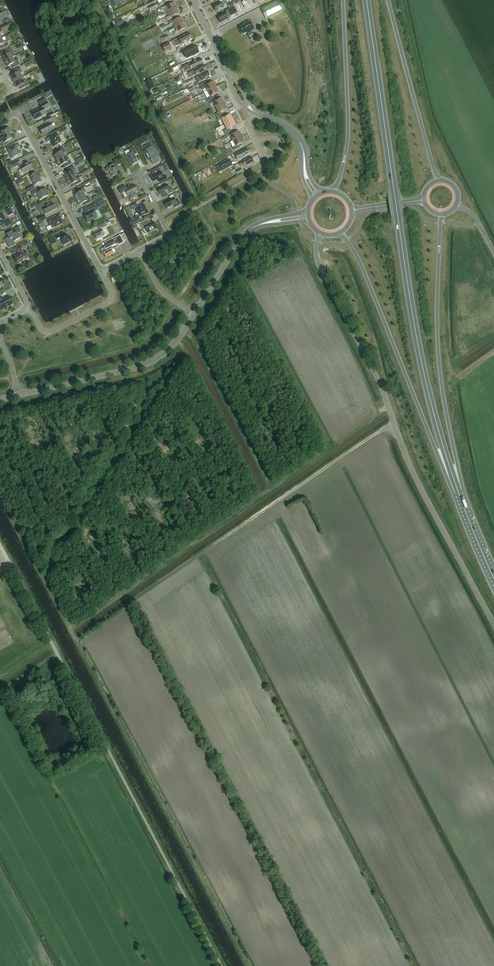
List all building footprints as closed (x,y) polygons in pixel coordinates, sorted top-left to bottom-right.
[(218,4),(213,7),(216,11),(221,9),(224,8),(223,6),(227,4),(225,0),(218,4)] [(234,6),(239,4),(237,0),(236,0),(232,2),(232,3),(227,5),(229,9),(234,6)] [(285,11),(279,0),(261,9),(266,20),(285,11)] [(165,6),(161,8),(162,11),(166,9),(168,13),(176,9),(175,7),(176,7),(174,3),(165,7),(165,6)] [(229,17),(232,15),(237,13),(234,8),(227,12),(227,13),(222,16),(218,18),(221,23),(224,21),(224,22),(228,20),(227,17),(229,16),(229,17)] [(170,16),(166,18),(167,20),(171,19),(171,18),(179,14),(177,10),(176,9),(168,13),(170,16)] [(172,21),(168,23),(170,25),(173,23),(175,27),(183,23),(182,21),(183,21),(181,17),(172,22),(172,21)] [(118,27),(124,23),(122,19),(115,22),(118,27)] [(240,29),(239,30),(241,34),(242,34),(243,35),(246,33),(248,37),(253,34),(252,32),(254,30),(249,22),(246,23),(246,24),(239,28),(240,29)] [(177,31),(173,33),(174,35),(178,33),(178,32),(186,28),(184,25),(183,23),(175,27),(177,31)] [(192,39),(189,33),(172,42),(175,47),(181,44),(181,46),(189,42),(189,41),(192,39)] [(9,46),(5,37),(2,39),(0,40),(0,46),(2,50),(9,46)] [(168,44),(162,47),(164,52),(171,49),(168,44)] [(5,62),(13,58),(15,57),(11,49),(3,52),(5,55),(2,57),(5,62)] [(7,67),(11,65),(13,69),(20,65),(17,59),(14,60),(13,58),(5,62),(7,67)] [(201,59),(190,65),(189,64),(183,67),(185,72),(203,63),(201,59)] [(202,72),(207,70),(205,66),(201,68),(201,67),(186,74),(189,79),(201,73),(202,72)] [(13,82),(23,77),(21,74),(22,73),(20,68),(12,72),(13,75),(11,76),(13,82)] [(210,76),(208,72),(199,77),(201,80),(210,76)] [(16,88),(19,87),(21,90),(29,85),(26,80),(25,81),(23,77),(13,82),(16,88)] [(207,92),(216,87),(213,82),(207,85),(205,82),(200,85),(202,89),(201,89),(202,91),(206,89),(207,92)] [(208,102),(214,99),(213,96),(219,93),(216,87),(207,92),(208,93),(205,94),(208,102)] [(214,99),(208,102),(210,105),(213,103),(215,108),(224,103),(222,98),(215,101),(214,99)] [(32,113),(36,120),(46,115),(44,110),(50,107),(47,102),(40,106),(42,109),(32,113)] [(218,113),(215,115),(217,118),(222,115),(221,113),(227,109),(224,103),(215,108),(218,113)] [(222,115),(217,118),(219,122),(222,120),(224,125),(233,120),(230,115),(224,118),(222,115)] [(227,130),(224,131),(225,135),(231,132),(230,129),(236,126),(233,120),(224,125),(227,130)] [(50,124),(40,129),(43,134),(53,129),(50,124)] [(2,134),(4,137),(10,134),(12,133),(9,128),(3,131),(2,128),(0,129),(0,136),(2,134)] [(231,132),(225,135),(227,138),(230,136),(233,141),(242,137),(239,131),(232,134),(231,132)] [(12,139),(10,134),(4,137),(1,138),(3,141),(0,142),(3,147),(8,144),(7,142),(12,139)] [(62,142),(57,134),(46,140),(47,143),(50,141),(53,147),(57,145),(62,142)] [(235,146),(232,148),(234,151),(240,148),(238,146),(244,142),(242,137),(233,141),(235,146)] [(19,144),(7,150),(11,156),(10,156),(12,159),(15,157),(14,157),(20,154),(18,148),(20,147),(19,144)] [(153,165),(160,161),(158,158),(153,148),(152,148),(150,144),(144,147),(153,165)] [(56,161),(65,157),(63,154),(65,153),(63,148),(58,151),(59,153),(54,156),(56,161)] [(132,166),(138,163),(134,156),(137,154),(134,148),(129,151),(131,154),(127,156),(132,166)] [(250,153),(248,149),(244,152),(243,151),(235,155),(238,161),(244,157),(250,153)] [(56,161),(59,167),(65,164),(66,167),(72,164),(68,156),(65,157),(56,161)] [(250,164),(254,162),(252,157),(248,160),(247,159),(243,161),(244,162),(240,164),(242,167),(245,165),(246,167),(250,165),(250,164)] [(121,164),(118,159),(113,161),(114,164),(108,168),(106,169),(108,173),(109,172),(110,173),(112,177),(116,175),(115,174),(120,172),(117,166),(121,164)] [(223,171),(233,166),(229,159),(219,164),(223,171)] [(18,166),(21,164),(19,160),(12,164),(12,165),(9,166),(11,169),(13,167),(14,168),(18,166)] [(33,169),(29,162),(22,166),(21,164),(18,166),(19,168),(21,167),(24,174),(33,169)] [(66,181),(75,177),(77,175),(75,171),(76,170),(74,166),(67,169),(69,173),(64,176),(66,181)] [(153,175),(151,176),(154,182),(158,180),(160,183),(161,182),(166,179),(164,174),(162,175),(160,171),(158,168),(151,172),(153,175)] [(36,173),(30,177),(34,186),(42,182),(40,179),(39,179),(36,173)] [(66,181),(69,186),(75,183),(76,186),(81,183),(79,178),(76,179),(75,177),(66,181)] [(138,192),(134,185),(126,189),(124,186),(118,189),(121,194),(125,192),(128,197),(129,197),(131,201),(137,197),(135,193),(138,192)] [(169,188),(167,185),(157,189),(160,195),(166,192),(168,195),(173,192),(171,187),(169,188)] [(77,201),(85,196),(84,195),(87,194),(83,187),(78,190),(79,193),(74,196),(77,201)] [(49,195),(46,189),(42,191),(40,188),(31,193),(33,196),(37,194),(40,199),(39,200),(39,201),(50,195),(50,194),(49,195)] [(77,201),(79,206),(85,203),(86,205),(92,203),(89,198),(86,199),(85,196),(77,201)] [(173,206),(175,208),(181,205),(178,200),(176,202),(174,198),(164,203),(167,209),(173,206)] [(56,209),(53,203),(44,207),(43,205),(36,208),(39,212),(40,212),(42,216),(37,219),(39,223),(46,219),(44,215),(46,215),(56,209)] [(135,209),(140,217),(145,214),(146,215),(149,213),(147,210),(144,204),(138,207),(136,204),(130,207),(132,211),(135,209)] [(90,212),(84,215),(88,223),(97,218),(95,212),(98,211),(94,205),(88,208),(90,212)] [(14,214),(10,207),(5,210),(8,216),(14,214)] [(3,215),(0,216),(0,227),(5,224),(6,227),(12,224),(10,220),(7,222),(3,215)] [(55,228),(63,223),(60,217),(57,219),(55,216),(47,220),(50,226),(53,224),(55,228)] [(143,231),(146,229),(148,233),(156,228),(153,223),(150,224),(148,219),(140,224),(143,231)] [(99,231),(98,231),(93,233),(97,240),(104,236),(101,229),(105,227),(104,225),(97,228),(99,231)] [(15,230),(13,231),(7,234),(8,237),(5,239),(9,248),(15,245),(14,242),(20,238),(18,234),(21,232),(18,227),(15,229),(15,230)] [(70,237),(67,236),(66,237),(64,233),(56,237),(58,240),(60,238),(64,245),(72,241),(70,237)] [(104,254),(106,258),(114,254),(111,250),(112,247),(118,244),(119,245),(124,243),(120,236),(115,238),(116,240),(103,246),(104,248),(101,250),(103,254),(104,254)] [(14,257),(18,264),(29,258),(25,251),(22,246),(16,249),(19,255),(14,257)] [(10,296),(2,300),(0,297),(0,305),(2,310),(14,304),(10,296)] [(116,324),(118,329),(126,326),(122,317),(114,321),(114,322),(119,321),(119,323),(116,324)]
